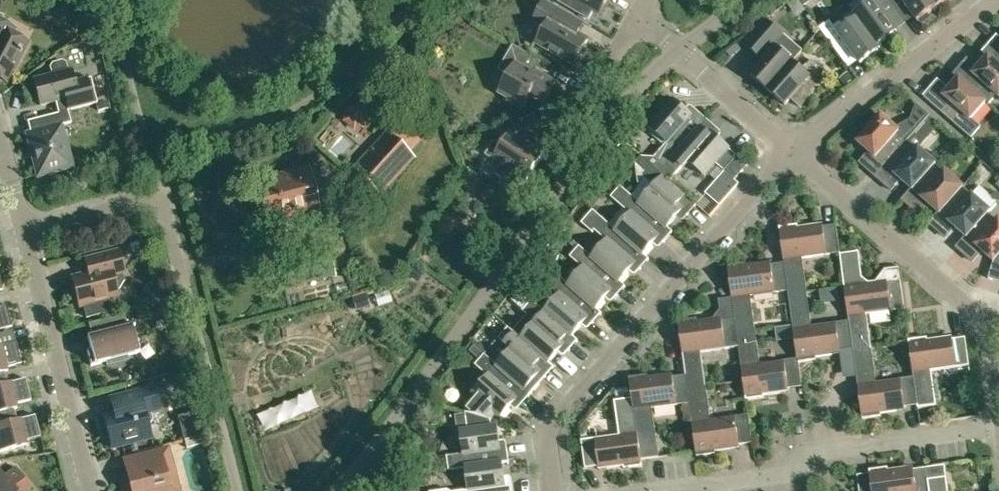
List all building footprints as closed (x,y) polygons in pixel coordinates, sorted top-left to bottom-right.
[(546,0),(545,0),(533,20),(545,27),(536,43),(574,65),(589,40),(564,26),(570,14),(546,0)] [(559,3),(588,20),(593,11),(599,14),(606,2),(607,0),(561,0),(559,3)] [(855,15),(880,49),(881,48),(878,45),(897,31),(881,9),(890,2),(889,0),(863,0),(868,6),(855,15)] [(918,21),(938,6),(934,0),(902,0),(918,21)] [(11,73),(27,42),(8,32),(10,26),(5,24),(6,22),(6,17),(0,15),(0,77),(11,73)] [(861,63),(880,49),(855,15),(855,16),(857,19),(845,28),(841,21),(834,26),(830,20),(820,28),(835,48),(844,41),(861,63)] [(802,51),(766,19),(744,43),(764,60),(751,75),(768,90),(793,62),(802,51)] [(994,40),(984,52),(989,56),(998,66),(998,44),(994,40)] [(541,61),(513,45),(499,70),(509,76),(499,93),(509,99),(508,101),(522,109),(530,95),(544,103),(555,82),(535,71),(541,61)] [(989,56),(976,71),(965,62),(954,74),(959,78),(989,105),(997,96),(998,97),(998,66),(989,56)] [(803,71),(793,62),(768,90),(785,105),(803,85),(813,94),(829,75),(812,60),(803,71)] [(74,82),(71,70),(66,71),(64,63),(61,61),(51,63),(49,67),(51,75),(34,79),(40,105),(66,98),(69,110),(96,103),(94,95),(95,95),(91,77),(74,82)] [(848,71),(839,79),(845,86),(854,79),(848,71)] [(989,106),(989,105),(959,78),(946,93),(935,84),(924,97),(973,140),(975,139),(972,137),(980,128),(971,120),(986,103),(989,106)] [(660,162),(665,166),(706,119),(696,109),(691,115),(674,100),(650,128),(667,143),(654,157),(660,162)] [(109,109),(107,102),(95,105),(97,112),(109,109)] [(866,168),(876,177),(906,142),(907,142),(930,116),(914,102),(913,103),(917,106),(911,120),(897,128),(881,115),(857,142),(875,158),(866,168)] [(71,122),(68,110),(45,116),(48,128),(26,134),(37,176),(72,167),(61,125),(71,122)] [(535,115),(535,114),(500,127),(505,140),(502,145),(498,142),(492,144),(487,152),(488,156),(493,159),(496,158),(503,163),(495,174),(502,179),(500,182),(512,191),(515,187),(517,189),(525,178),(527,180),(551,146),(548,144),(550,141),(533,130),(529,118),(535,115)] [(706,119),(665,166),(660,172),(670,181),(688,160),(705,176),(729,148),(712,133),(717,127),(706,119)] [(414,156),(387,132),(352,170),(380,195),(414,156)] [(916,150),(907,142),(906,142),(876,177),(886,185),(895,175),(912,190),(913,190),(934,166),(936,163),(918,147),(916,150)] [(632,196),(640,203),(667,227),(668,227),(682,211),(687,216),(697,205),(670,181),(660,172),(641,156),(636,163),(645,171),(641,175),(646,180),(639,188),(632,196)] [(748,165),(738,156),(725,171),(735,180),(748,165)] [(943,174),(934,166),(913,190),(912,190),(903,200),(913,209),(922,198),(939,213),(940,214),(961,190),(963,187),(945,171),(943,174)] [(308,167),(301,169),(293,171),(257,180),(268,227),(320,214),(308,167)] [(707,194),(720,205),(739,184),(726,172),(725,173),(717,182),(707,194)] [(631,214),(616,230),(643,254),(644,254),(658,238),(664,243),(673,232),(668,227),(667,227),(640,203),(632,196),(620,186),(611,197),(631,214)] [(970,197),(961,190),(940,214),(939,213),(930,224),(940,233),(949,222),(966,237),(967,238),(988,214),(991,211),(972,195),(970,197)] [(607,241),(593,257),(592,258),(620,282),(620,281),(634,265),(640,270),(649,259),(644,254),(643,254),(616,230),(595,211),(583,224),(593,234),(596,231),(607,241)] [(447,214),(438,230),(447,235),(456,219),(447,214)] [(967,238),(966,237),(957,248),(967,256),(976,246),(994,261),(989,279),(998,282),(998,219),(997,221),(988,214),(967,238)] [(789,295),(807,292),(803,258),(840,253),(837,225),(815,228),(815,224),(798,227),(798,224),(779,227),(784,263),(785,263),(789,291),(788,291),(789,295)] [(328,245),(277,260),(283,288),(335,275),(328,245)] [(583,268),(569,284),(569,285),(596,309),(596,308),(611,292),(616,297),(626,286),(620,281),(620,282),(592,258),(593,257),(580,246),(570,256),(583,268)] [(109,311),(106,299),(118,296),(117,292),(124,281),(122,273),(124,273),(118,250),(83,259),(87,273),(72,277),(80,306),(83,305),(86,318),(90,317),(90,316),(109,311)] [(853,349),(853,351),(872,349),(867,315),(905,309),(901,281),(888,283),(887,277),(886,277),(882,278),(880,281),(869,282),(862,277),(859,250),(840,253),(844,283),(849,321),(850,321),(854,349),(853,349)] [(751,296),(788,291),(789,291),(785,263),(784,263),(764,266),(763,262),(747,265),(746,262),(728,265),(735,319),(736,319),(738,332),(756,330),(751,296)] [(569,285),(569,284),(556,273),(546,283),(560,295),(545,311),(545,312),(572,336),(573,335),(587,319),(592,324),(602,313),(596,308),(596,309),(569,285)] [(525,275),(519,283),(530,291),(536,283),(525,275)] [(152,307),(166,303),(161,287),(148,290),(152,307)] [(789,295),(797,358),(798,358),(798,362),(799,362),(817,359),(816,357),(833,355),(832,352),(853,349),(854,349),(850,321),(849,321),(812,326),(807,292),(789,295)] [(361,295),(352,298),(356,310),(365,307),(361,295)] [(529,316),(514,332),(522,338),(521,339),(549,363),(549,362),(563,346),(569,351),(578,340),(573,335),(572,336),(545,312),(545,311),(532,300),(523,311),(529,316)] [(12,326),(6,305),(0,306),(0,329),(12,326)] [(135,326),(134,324),(127,326),(124,315),(89,324),(92,336),(87,337),(90,349),(87,350),(91,366),(106,362),(107,366),(129,360),(127,355),(139,352),(132,326),(135,326)] [(686,375),(688,388),(706,386),(702,352),(739,347),(740,347),(738,332),(736,319),(735,319),(715,322),(714,318),(697,321),(697,318),(679,321),(686,375)] [(512,349),(498,365),(497,366),(525,390),(525,389),(531,394),(541,383),(535,378),(540,373),(545,378),(554,367),(549,362),(549,363),(521,339),(522,338),(514,332),(508,327),(499,338),(512,349)] [(760,364),(756,330),(738,332),(740,347),(739,347),(746,400),(765,397),(765,395),(781,393),(781,390),(803,386),(799,362),(798,362),(798,358),(797,358),(760,364)] [(909,340),(914,377),(918,405),(918,408),(937,405),(932,371),(970,366),(966,338),(945,340),(944,337),(928,340),(927,337),(909,340)] [(4,371),(4,372),(7,371),(6,367),(21,363),(16,342),(0,346),(0,372),(4,371)] [(469,351),(479,360),(484,354),(474,345),(469,351)] [(897,408),(918,405),(914,377),(877,382),(872,349),(853,351),(863,419),(881,416),(881,414),(898,411),(897,408)] [(497,366),(498,365),(485,354),(475,365),(488,376),(473,393),(478,397),(465,412),(491,419),(496,413),(501,417),(516,400),(521,405),(531,394),(525,389),(525,390),(497,366)] [(14,409),(17,408),(16,404),(31,400),(25,378),(7,383),(4,372),(4,371),(0,372),(0,412),(14,408),(14,409)] [(652,408),(690,403),(688,388),(686,375),(665,378),(665,375),(648,377),(648,375),(629,377),(632,398),(633,398),(639,445),(640,445),(642,459),(659,457),(657,443),(652,408)] [(711,420),(706,386),(688,388),(690,403),(697,456),(716,454),(715,451),(732,449),(731,446),(753,443),(749,415),(711,420)] [(104,416),(112,447),(151,437),(147,424),(150,423),(153,419),(150,411),(159,409),(154,388),(109,399),(112,413),(104,416)] [(643,466),(642,459),(640,445),(639,445),(633,398),(632,398),(615,401),(619,435),(588,439),(582,440),(586,468),(607,466),(607,469),(624,466),(624,469),(643,466)] [(27,445),(25,440),(40,436),(35,415),(17,420),(14,409),(14,408),(0,412),(0,451),(27,445)] [(449,470),(466,468),(466,467),(502,462),(502,463),(510,462),(508,448),(500,449),(497,426),(492,427),(491,419),(465,412),(468,430),(461,431),(464,454),(447,456),(449,470)] [(202,444),(200,436),(184,440),(187,448),(202,444)] [(125,487),(123,488),(123,490),(179,490),(168,448),(124,459),(131,486),(125,487)] [(456,490),(514,490),(513,483),(505,484),(502,463),(502,462),(466,467),(466,468),(469,489),(456,490)] [(945,465),(927,468),(928,479),(930,490),(948,490),(945,465)] [(5,476),(0,469),(0,490),(25,490),(31,486),(16,467),(5,476)] [(928,479),(927,468),(906,471),(905,467),(888,470),(888,467),(870,470),(870,475),(872,490),(930,490),(928,479)]
